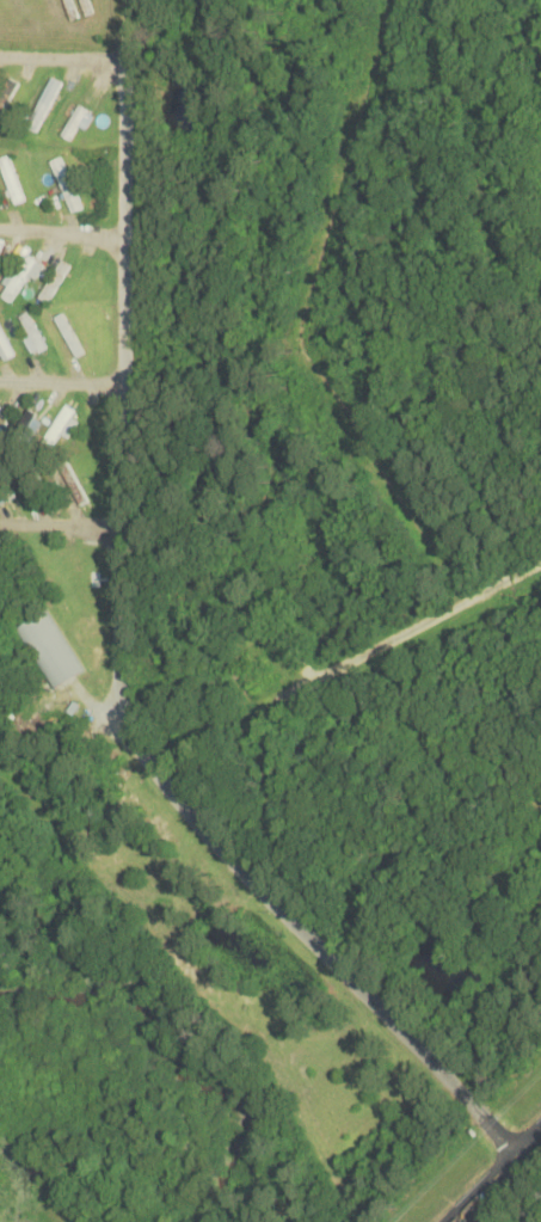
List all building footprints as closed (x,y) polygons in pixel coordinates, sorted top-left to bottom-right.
[(53,75),(63,81),(37,129),(26,123),(53,75)] [(18,81),(0,116),(0,89),(7,76),(18,81)] [(79,104),(90,110),(74,140),(62,135),(79,104)] [(14,204),(0,164),(0,157),(10,154),(26,199),(14,204)] [(51,159),(62,155),(82,205),(72,210),(51,159)] [(25,258),(35,264),(11,302),(1,296),(25,258)] [(63,259),(72,265),(48,302),(39,296),(63,259)] [(17,318),(26,311),(49,345),(38,352),(17,318)] [(55,317),(64,311),(87,350),(78,356),(55,317)] [(2,352),(0,349),(0,326),(12,345),(2,352)] [(66,404),(75,410),(51,448),(42,442),(66,404)] [(27,407),(37,413),(13,452),(4,446),(27,407)] [(8,499),(0,487),(0,464),(18,493),(8,499)] [(60,471),(69,465),(91,499),(81,505),(60,471)] [(55,690),(85,672),(48,610),(18,628),(55,690)]
